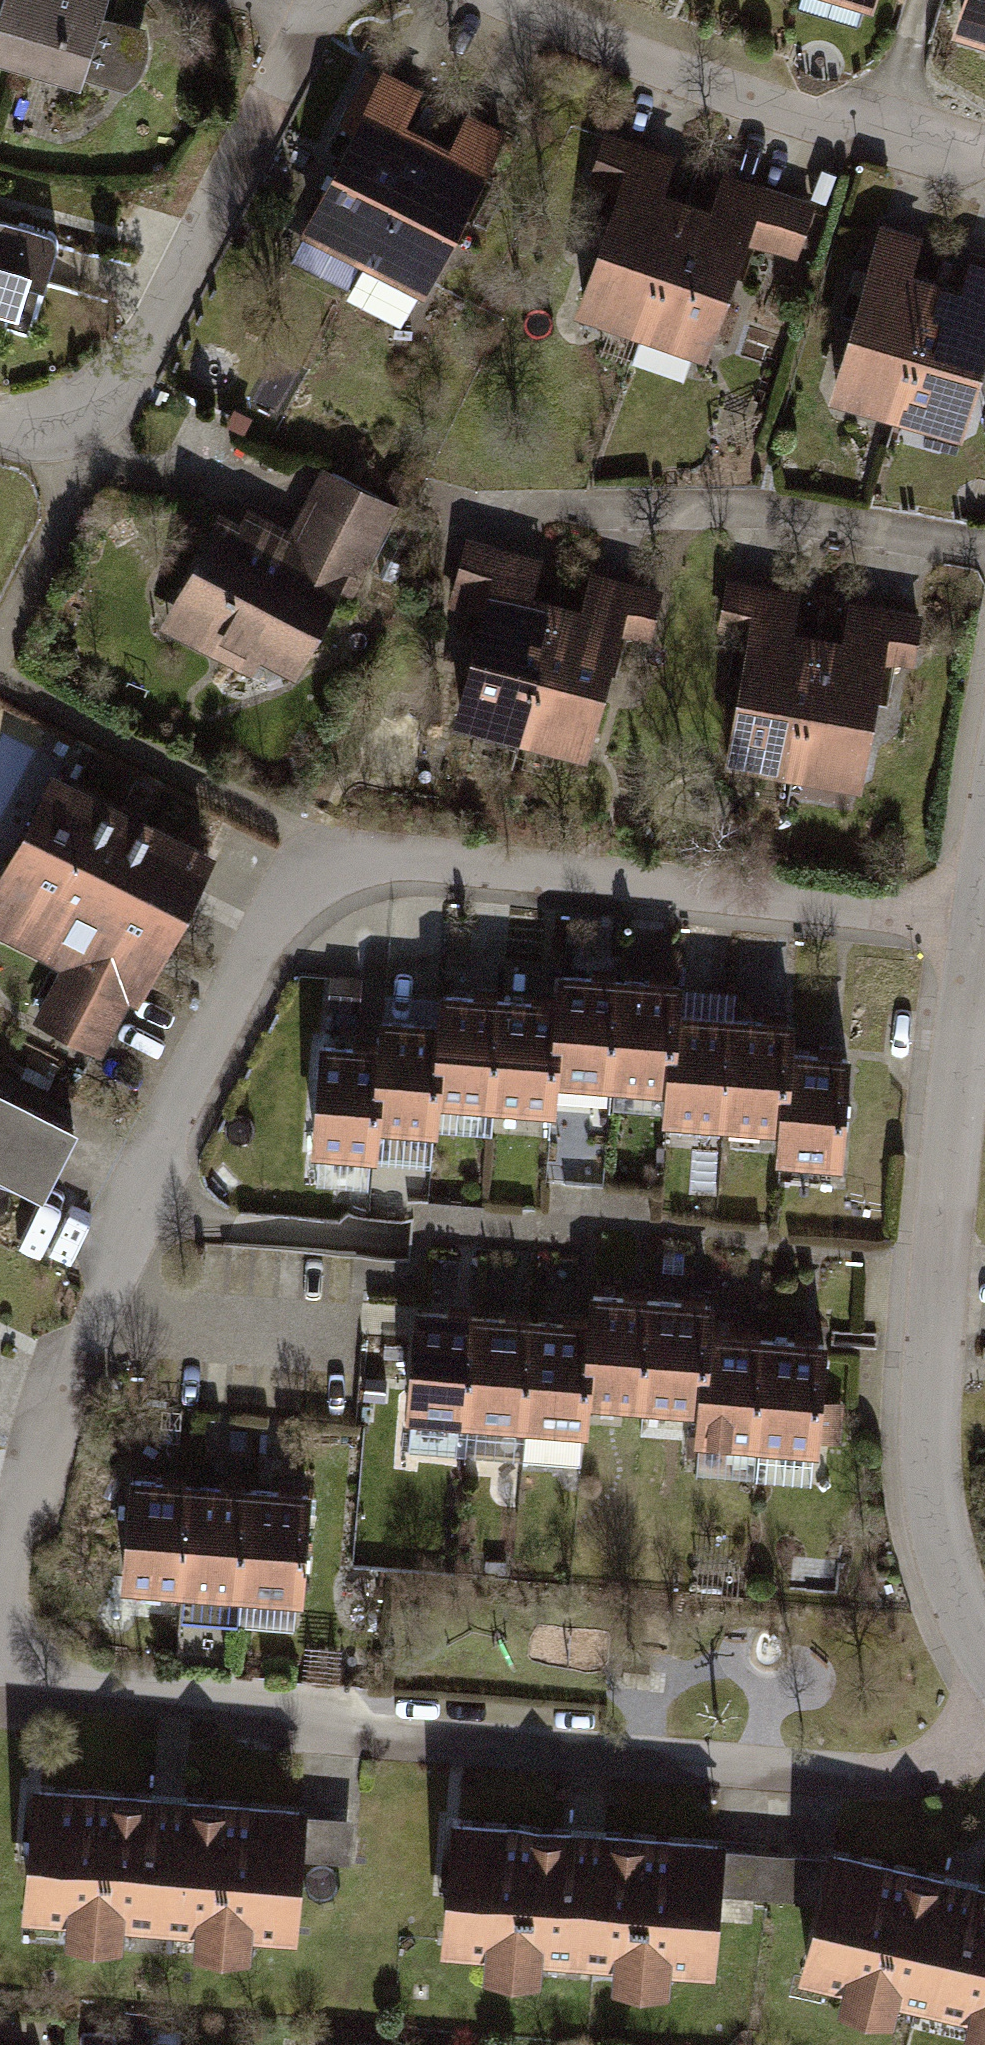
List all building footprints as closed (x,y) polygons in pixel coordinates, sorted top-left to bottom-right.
[(105,80),(106,77),(124,83),(129,78),(133,73),(136,68),(138,63),(140,55),(141,47),(140,39),(139,32),(122,27),(122,23),(100,16),(105,0),(0,0),(0,47),(105,80)] [(962,18),(984,25),(984,0),(968,0),(962,18)] [(368,250),(421,146),(395,133),(416,92),(384,75),(382,79),(367,71),(355,94),(370,102),(310,220),(368,250)] [(421,146),(368,250),(349,288),(404,316),(424,278),(427,279),(500,135),(468,118),(447,159),(421,146)] [(644,321),(682,211),(655,202),(670,159),(636,147),(634,152),(605,142),(594,175),(623,185),(583,300),(644,321)] [(682,211),(644,321),(705,342),(744,233),(759,190),(725,178),(710,221),(682,211)] [(744,233),(768,241),(783,198),(759,190),(744,233)] [(768,241),(794,250),(809,207),(783,198),(768,241)] [(17,317),(27,282),(45,287),(58,242),(57,238),(56,235),(54,232),(52,230),(19,220),(18,223),(0,218),(0,312),(17,317)] [(899,404),(931,292),(904,284),(917,240),(882,230),(836,385),(899,404)] [(899,404),(961,422),(984,341),(984,260),(972,256),(959,300),(931,292),(899,404)] [(220,521),(177,604),(215,623),(205,642),(247,664),(257,644),(293,663),(335,581),(348,588),(392,502),(328,469),(285,554),(220,521)] [(522,725),(553,613),(524,605),(536,561),(502,552),(495,579),(460,569),(452,599),(487,608),(459,708),(522,725)] [(553,613),(522,725),(585,742),(617,624),(646,632),(655,599),(626,591),(628,585),(593,576),(581,620),(553,613)] [(795,761),(815,646),(786,641),(794,596),(760,589),(759,595),(729,590),(722,624),(752,630),(730,749),(795,761)] [(815,646),(795,761),(859,772),(880,652),(910,657),(916,624),(886,619),(887,613),(852,607),(844,651),(815,646)] [(35,885),(11,933),(70,963),(45,1010),(101,1038),(131,980),(133,977),(121,971),(129,954),(127,953),(134,940),(149,947),(170,905),(165,891),(173,876),(183,881),(196,854),(54,782),(7,871),(35,885)] [(7,871),(0,886),(0,928),(11,933),(35,885),(7,871)] [(149,947),(134,940),(127,953),(129,954),(121,971),(133,977),(131,980),(141,985),(157,951),(149,947)] [(359,977),(337,976),(335,1006),(358,1007),(359,977)] [(612,1079),(620,980),(562,976),(554,1074),(612,1079)] [(677,985),(620,980),(612,1079),(669,1083),(675,1015),(677,985)] [(494,1099),(502,1000),(443,996),(441,1026),(435,1095),(494,1099)] [(551,1104),(559,1005),(502,1000),(494,1099),(551,1104)] [(725,1118),(733,1020),(675,1015),(669,1083),(666,1113),(725,1118)] [(790,1024),(733,1020),(725,1118),(782,1122),(788,1054),(790,1024)] [(441,1026),(383,1022),(381,1051),(376,1120),(433,1124),(435,1095),(441,1026)] [(381,1051),(322,1046),(315,1144),(374,1149),(376,1120),(381,1051)] [(839,1158),(847,1059),(788,1054),(782,1122),(780,1153),(839,1158)] [(41,1191),(73,1128),(0,1091),(0,1170),(41,1191)] [(644,1399),(651,1301),(594,1296),(592,1325),(586,1394),(644,1399)] [(651,1301),(644,1399),(700,1404),(705,1353),(706,1336),(709,1305),(651,1301)] [(468,1415),(476,1316),(417,1311),(410,1410),(468,1415)] [(526,1419),(534,1320),(476,1316),(468,1415),(526,1419)] [(526,1419),(584,1423),(586,1394),(592,1325),(534,1320),(526,1419)] [(706,1336),(700,1404),(699,1433),(757,1438),(765,1340),(706,1336)] [(823,1345),(765,1340),(757,1438),(815,1443),(823,1345)] [(183,1583),(191,1485),(132,1480),(124,1579),(183,1583)] [(241,1588),(249,1490),(191,1485),(183,1583),(241,1588)] [(308,1494),(249,1490),(241,1588),(299,1593),(308,1494)] [(298,1812),(39,1791),(29,1906),(289,1927),(295,1852),(333,1855),(336,1820),(298,1817),(298,1812)] [(717,1846),(458,1825),(448,1940),(708,1960),(714,1887),(752,1890),(755,1854),(717,1851),(717,1846)] [(788,1893),(788,1856),(755,1854),(752,1890),(788,1893)] [(834,1855),(832,1860),(788,1856),(788,1893),(824,1895),(807,1968),(984,2010),(984,1891),(834,1855)]
